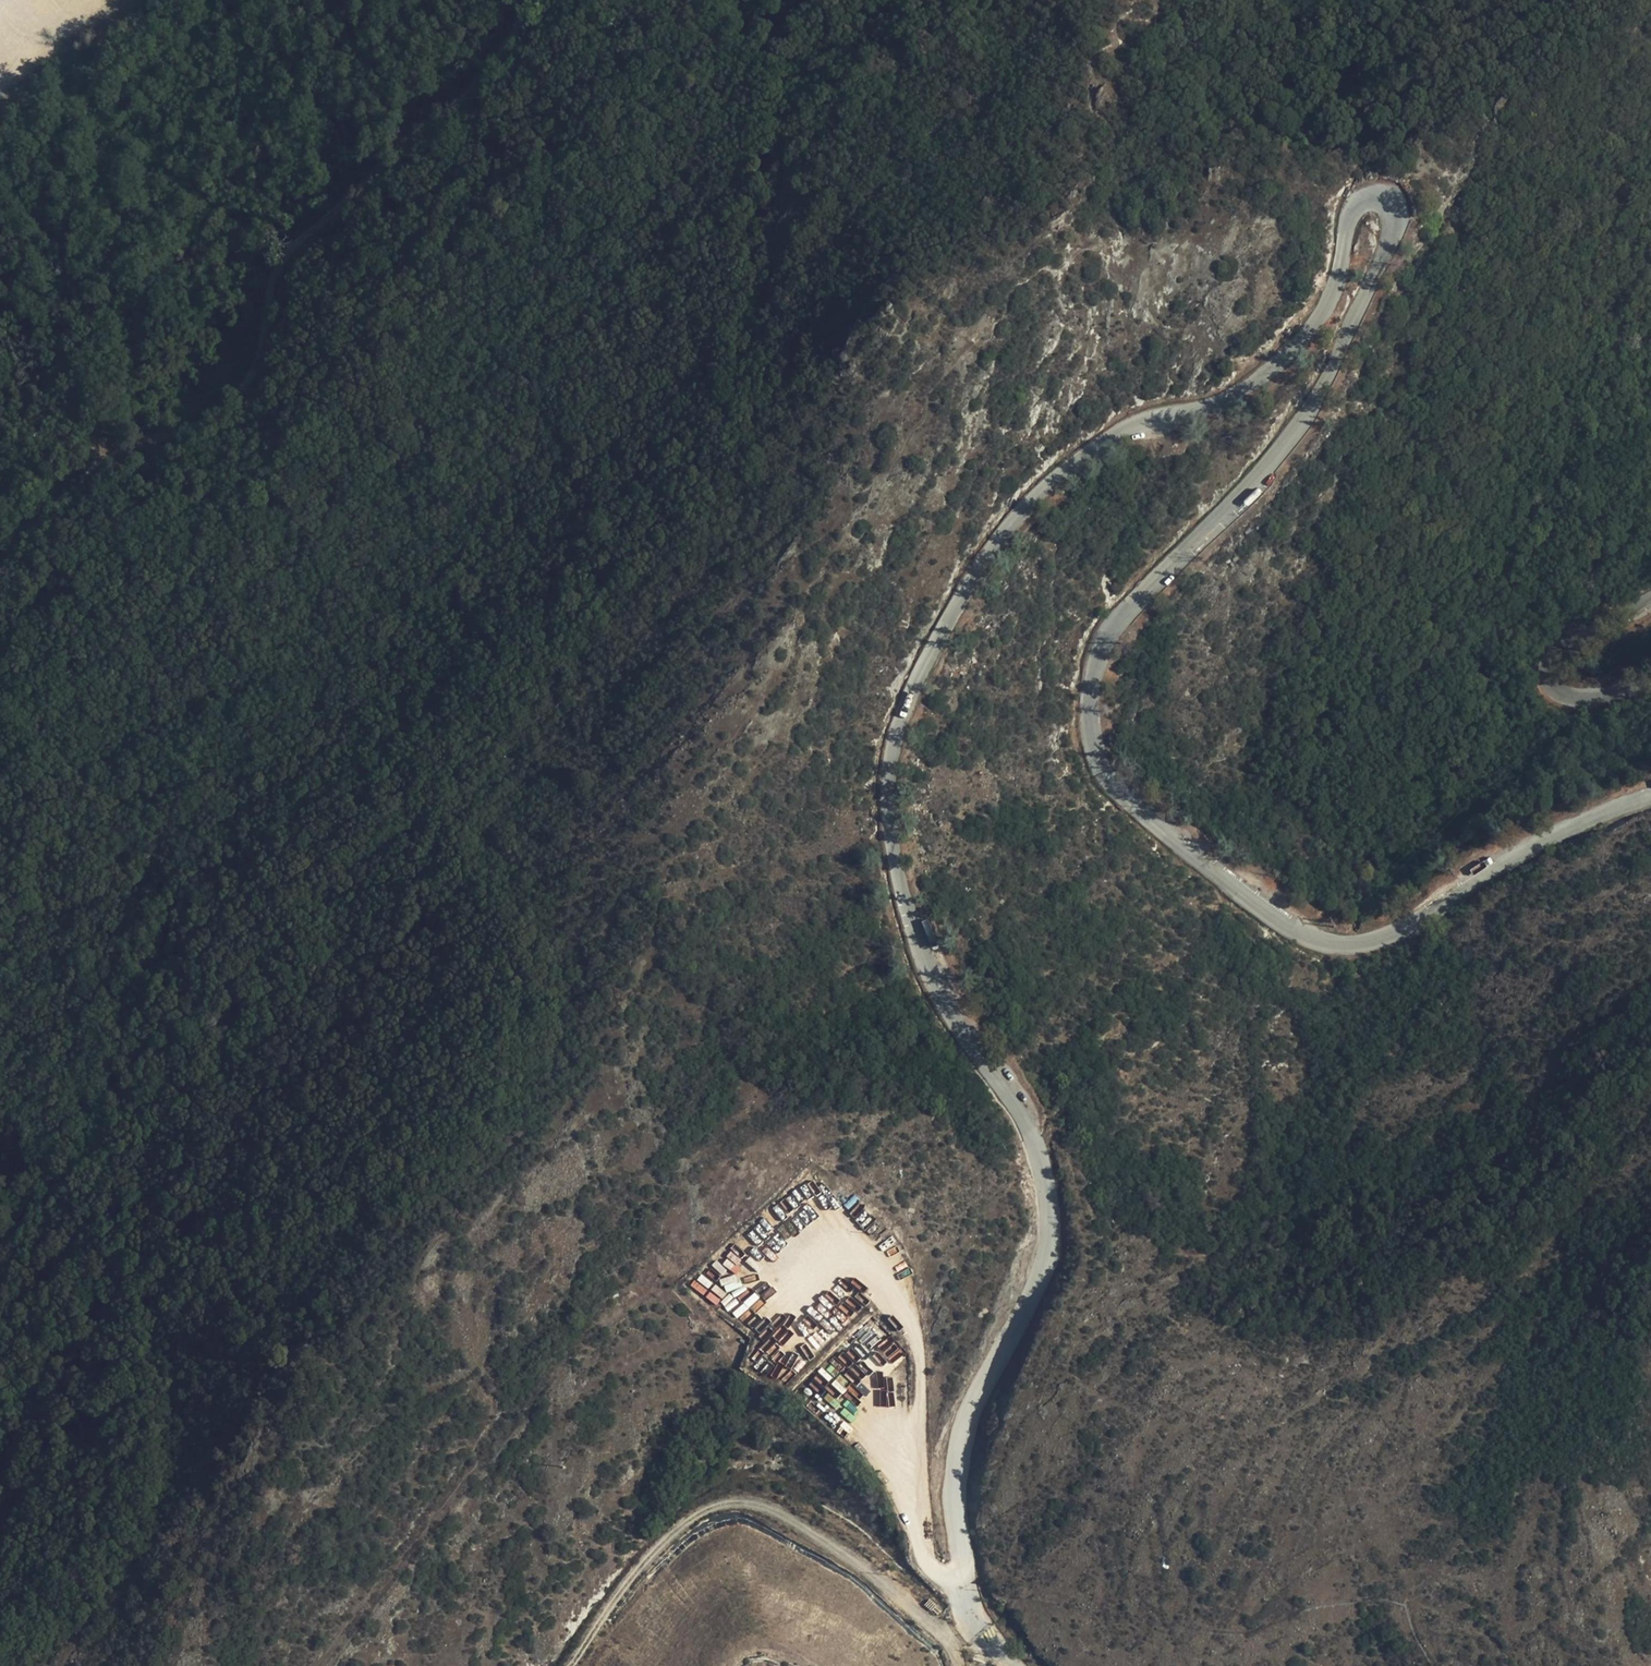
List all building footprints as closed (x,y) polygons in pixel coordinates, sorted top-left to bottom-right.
[(810,1183),(801,1188),(807,1198),(816,1193),(810,1183)] [(776,1234),(768,1244),(777,1252),(786,1242),(776,1234)] [(769,1246),(763,1250),(770,1262),(776,1258),(769,1246)] [(730,1251),(726,1259),(738,1265),(742,1256),(730,1251)] [(724,1266),(735,1274),(739,1269),(728,1260),(724,1266)] [(905,1261),(894,1267),(900,1279),(911,1273),(905,1261)] [(720,1279),(725,1292),(741,1287),(737,1273),(720,1279)] [(695,1281),(692,1286),(702,1294),(706,1290),(695,1281)] [(730,1311),(735,1317),(761,1299),(756,1293),(730,1311)] [(774,1327),(760,1352),(792,1370),(799,1358),(780,1347),(796,1332),(804,1336),(808,1328),(800,1323),(783,1339),(803,1304),(778,1327),(755,1314),(746,1323),(748,1319),(764,1303),(759,1298),(739,1318),(747,1325),(752,1328),(762,1338),(774,1327)] [(846,1368),(885,1337),(871,1320),(855,1334),(859,1339),(838,1357),(846,1368)] [(807,1340),(817,1349),(825,1341),(815,1332),(807,1340)] [(874,1347),(877,1352),(844,1371),(852,1385),(862,1379),(868,1390),(873,1387),(867,1375),(889,1362),(891,1366),(904,1358),(891,1336),(874,1347)] [(850,1385),(839,1374),(833,1379),(823,1368),(807,1382),(817,1393),(824,1386),(835,1398),(850,1385)] [(865,1396),(869,1391),(859,1383),(855,1388),(865,1396)] [(827,1393),(823,1398),(836,1409),(841,1404),(827,1393)] [(850,1421),(859,1410),(848,1401),(838,1412),(850,1421)] [(929,1598),(923,1606),(936,1616),(942,1608),(929,1598)]
